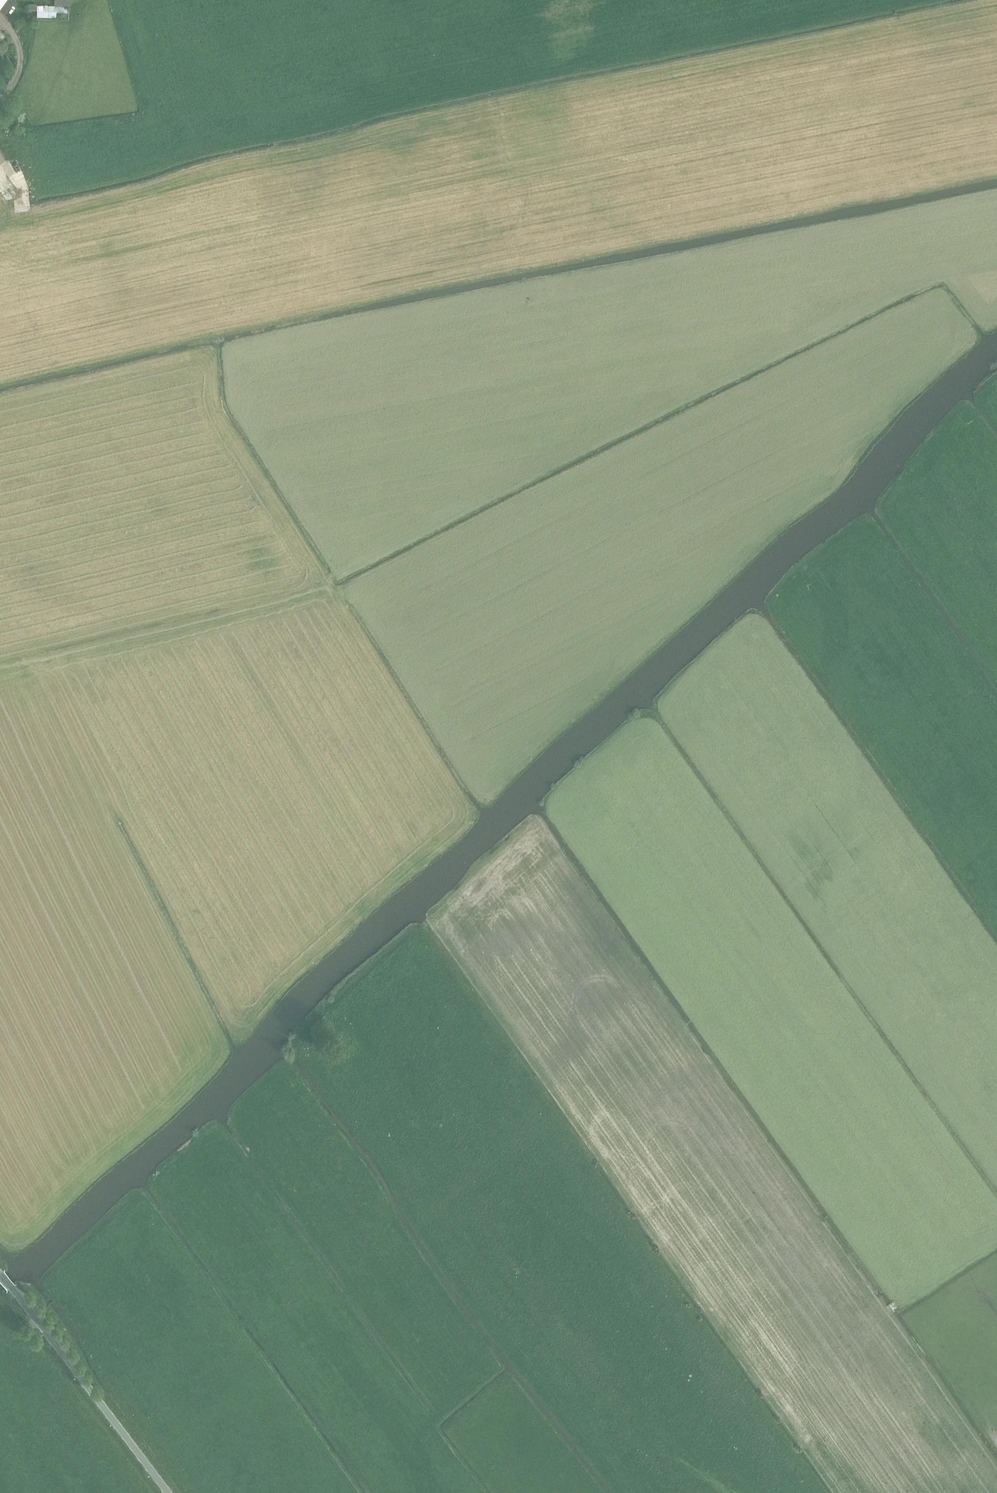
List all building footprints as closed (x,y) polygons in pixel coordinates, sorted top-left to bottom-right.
[(69,6),(37,5),(37,17),(56,17),(57,11),(69,12),(69,6)]
